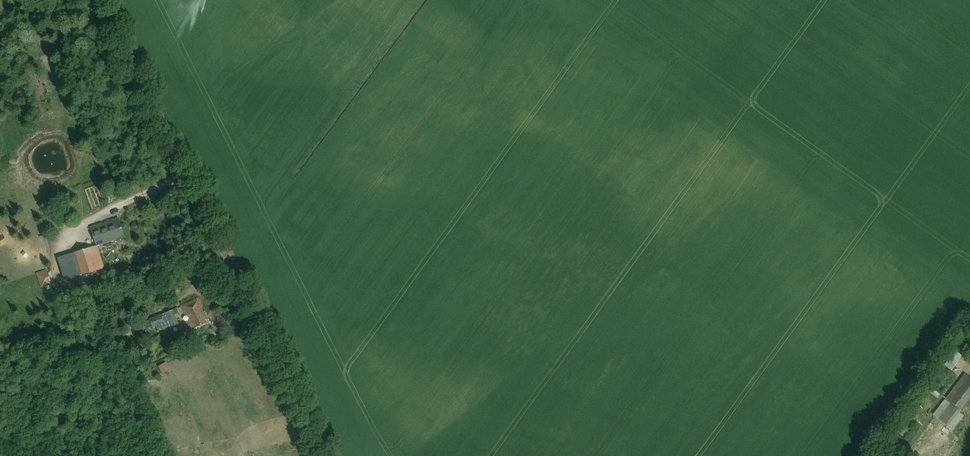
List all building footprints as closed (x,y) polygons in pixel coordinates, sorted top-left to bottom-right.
[(96,246),(124,236),(119,222),(117,223),(115,219),(90,228),(96,246)] [(104,268),(96,246),(72,254),(79,276),(104,268)] [(204,320),(207,319),(197,298),(181,306),(193,328),(205,322),(204,320)] [(178,326),(172,311),(161,316),(160,315),(149,320),(153,329),(160,325),(163,332),(178,326)] [(945,363),(953,369),(964,355),(956,349),(945,363)] [(162,375),(170,371),(166,363),(158,367),(162,375)] [(969,408),(969,378),(968,377),(949,402),(965,415),(969,408)] [(940,403),(944,399),(930,388),(925,394),(931,399),(932,397),(940,403)] [(962,416),(947,404),(935,419),(951,431),(962,416)] [(896,432),(902,437),(908,430),(901,426),(896,432)]
